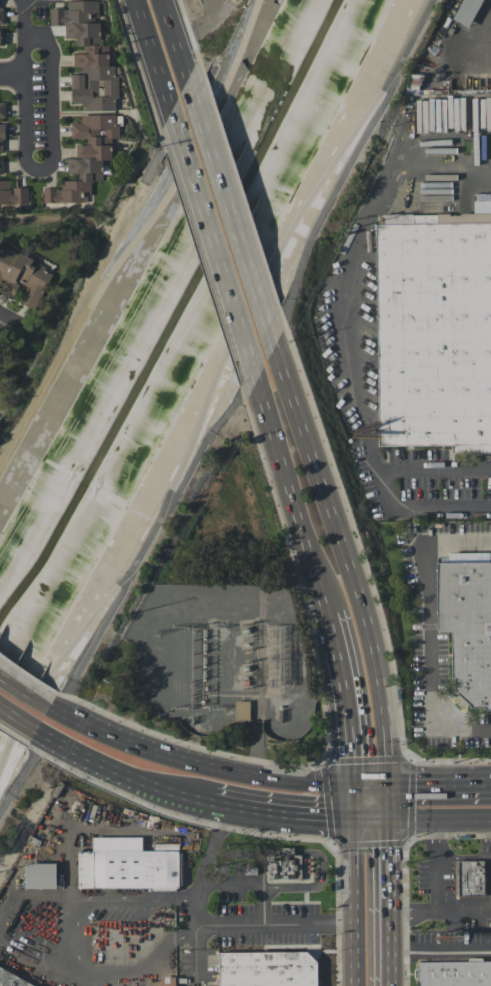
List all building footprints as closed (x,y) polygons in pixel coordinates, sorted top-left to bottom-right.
[(115,110),(114,99),(118,98),(118,79),(112,65),(108,65),(108,45),(100,45),(99,25),(98,22),(98,0),(67,1),(63,9),(50,9),(50,26),(64,25),(64,38),(74,37),(74,46),(82,46),(85,52),(81,53),(73,54),(73,67),(80,67),(80,74),(70,74),(71,103),(81,103),(81,111),(115,110)] [(468,27),(482,0),(462,0),(452,19),(468,27)] [(83,202),(83,195),(91,195),(91,181),(102,181),(102,160),(110,160),(111,138),(119,138),(119,123),(114,123),(114,115),(81,115),(81,122),(71,122),(71,138),(86,138),(86,145),(76,145),(76,158),(67,158),(67,173),(77,173),(77,180),(59,180),(59,188),(43,188),(43,202),(83,202)] [(28,187),(11,187),(11,180),(0,181),(0,204),(28,203),(28,187)] [(376,226),(490,224),(490,445),(378,444),(376,226)] [(52,270),(0,246),(0,293),(12,299),(20,283),(27,287),(19,303),(34,309),(52,270)] [(437,562),(490,562),(490,710),(485,710),(485,707),(470,707),(470,705),(458,693),(454,693),(453,679),(451,679),(451,631),(438,631),(437,562)] [(235,701),(249,701),(250,719),(235,720),(235,701)] [(78,851),(93,851),(93,837),(142,837),(142,851),(179,851),(179,888),(78,888),(78,851)] [(269,856),(306,855),(306,882),(270,882),(269,856)] [(484,860),(459,860),(459,895),(484,895),(484,860)] [(26,863),(56,863),(56,888),(26,888),(26,863)] [(318,962),(318,985),(220,985),(219,953),(306,952),(318,962)] [(418,962),(490,961),(490,985),(418,985),(418,962)] [(0,966),(36,985),(0,985),(0,966)] [(160,977),(160,985),(175,985),(175,977),(160,977)]
